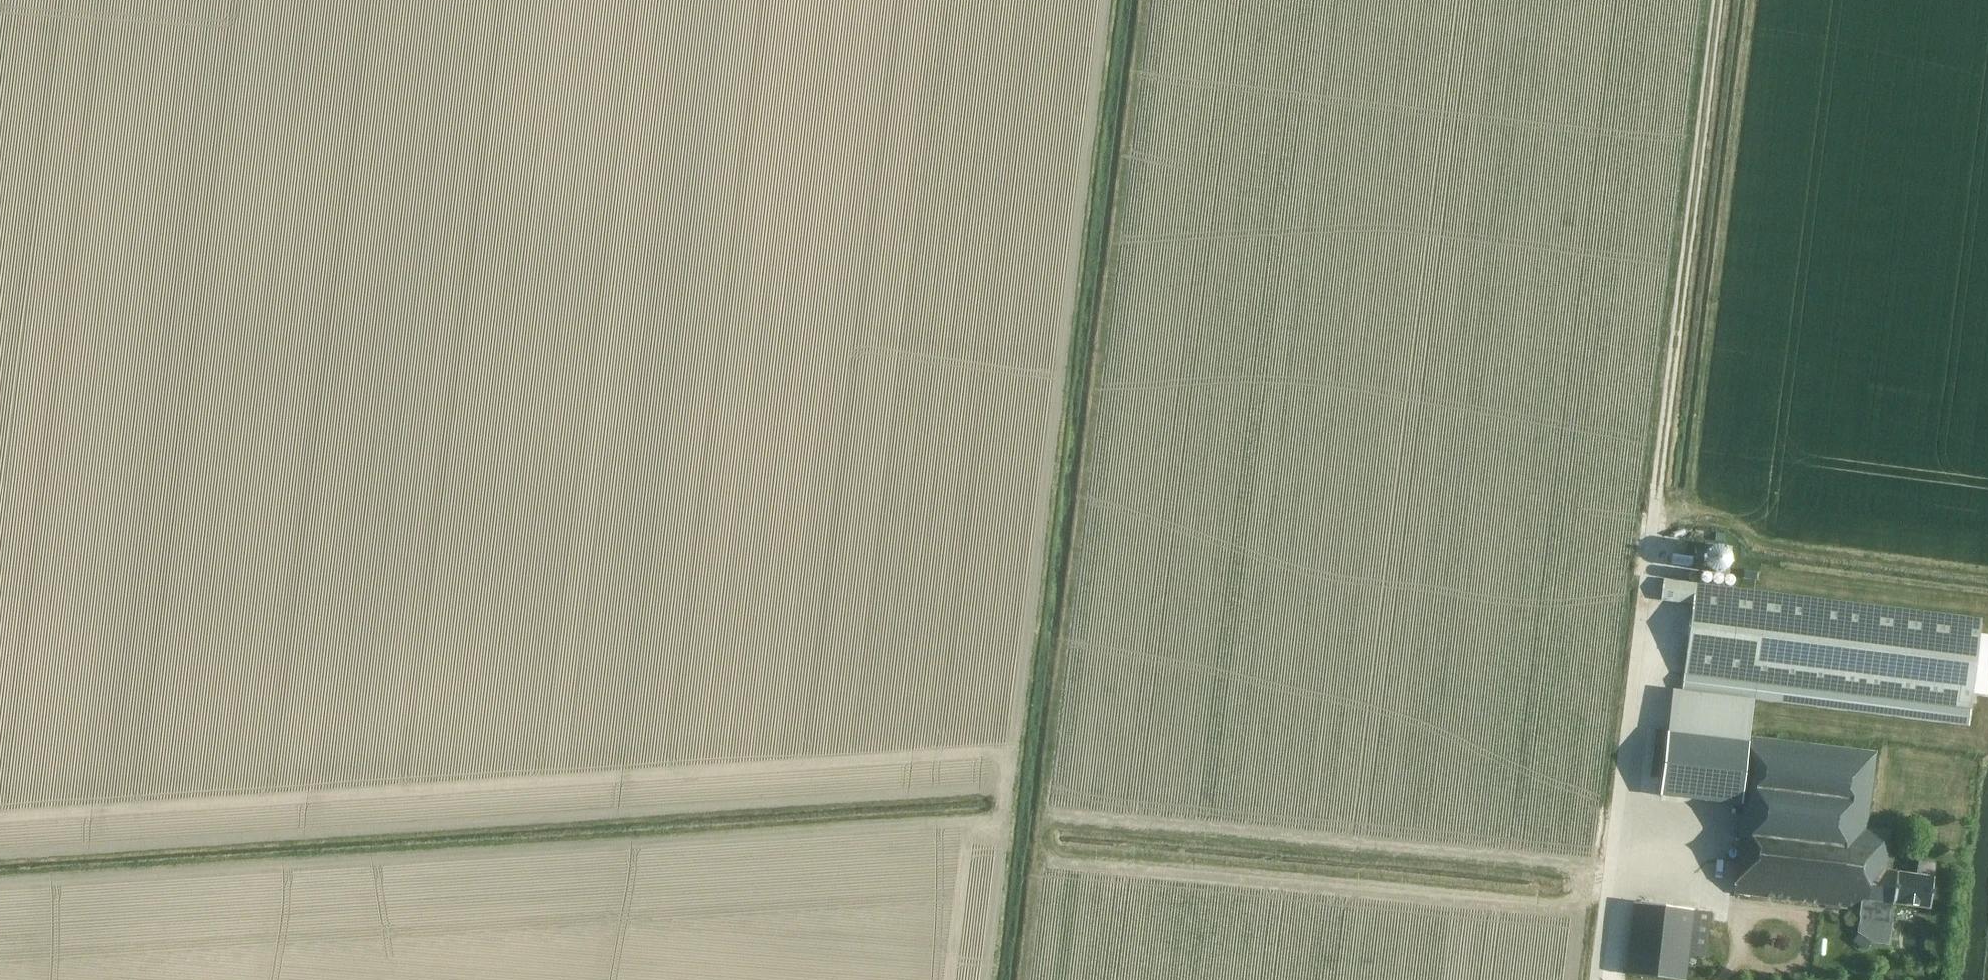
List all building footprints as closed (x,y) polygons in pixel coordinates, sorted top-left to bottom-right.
[(1981,618),(1663,579),(1660,600),(1692,604),(1684,673),(1970,708),(1981,618)] [(1888,944),(1892,911),(1893,903),(1930,908),(1934,877),(1933,877),(1935,863),(1918,860),(1916,874),(1885,871),(1889,831),(1865,828),(1875,753),(1751,738),(1749,742),(1748,742),(1753,698),(1672,689),(1667,732),(1660,795),(1743,804),(1733,892),(1845,907),(1860,909),(1857,933),(1871,942),(1888,944)] [(1634,902),(1626,974),(1680,979),(1684,979),(1687,955),(1706,957),(1711,911),(1634,902)]
